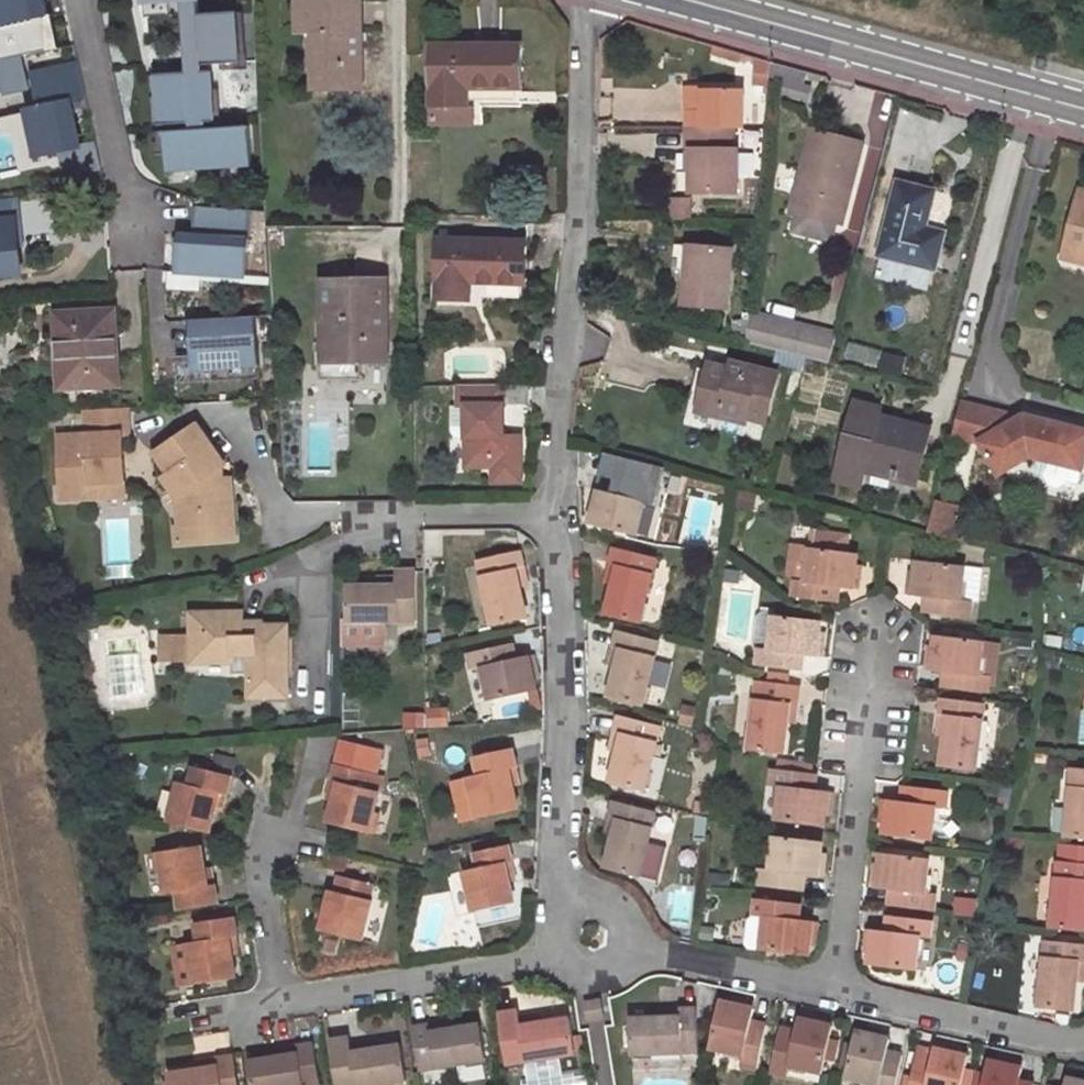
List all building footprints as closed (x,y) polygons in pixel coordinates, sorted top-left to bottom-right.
[(21,57),(61,48),(54,15),(62,13),(59,0),(0,0),(0,62),(21,57)] [(147,18),(184,16),(186,68),(240,66),(238,15),(200,16),(200,0),(146,0),(147,18)] [(359,0),(328,0),(299,1),(300,34),(318,33),(320,90),(362,89),(359,0)] [(521,89),(521,46),(433,47),(434,110),(470,110),(470,89),(521,89)] [(21,57),(0,62),(0,94),(29,87),(21,57)] [(66,174),(100,166),(95,142),(79,146),(71,108),(79,106),(77,100),(86,98),(79,63),(34,73),(41,105),(30,108),(40,155),(48,154),(61,151),(66,174)] [(212,87),(211,73),(154,77),(158,128),(214,124),(214,131),(221,130),(218,86),(212,87)] [(741,132),(742,95),(700,95),(700,115),(685,115),(685,131),(733,132),(741,132)] [(214,131),(154,135),(155,157),(166,156),(167,172),(251,167),(249,129),(221,130),(214,131)] [(690,197),(736,196),(736,154),(733,154),(733,132),(685,131),(685,156),(689,156),(690,197)] [(843,228),(865,150),(815,138),(795,214),(843,228)] [(937,276),(947,240),(928,235),(937,198),(899,188),(880,261),(937,276)] [(1082,195),(1066,250),(1083,254),(1083,196),(1082,195)] [(14,213),(14,199),(0,200),(0,213),(14,213)] [(176,271),(170,270),(168,289),(201,291),(203,272),(247,275),(252,209),(195,206),(193,234),(179,233),(176,271)] [(12,218),(0,219),(0,274),(18,272),(12,218)] [(526,283),(528,242),(440,239),(438,299),(472,300),(473,281),(526,283)] [(674,250),(672,277),(678,278),(679,278),(679,273),(684,274),(689,275),(691,250),(681,249),(681,251),(674,250)] [(684,274),(681,310),(727,313),(732,253),(691,250),(689,275),(684,274)] [(1066,250),(1063,262),(1083,267),(1083,254),(1066,250)] [(390,359),(385,280),(323,283),(326,323),(330,323),(332,362),(390,359)] [(118,383),(114,310),(58,313),(62,387),(118,383)] [(259,377),(256,315),(189,319),(191,354),(177,355),(178,381),(259,377)] [(796,359),(806,362),(829,368),(837,338),(750,316),(747,347),(776,354),(796,359)] [(774,364),(793,369),(796,359),(776,354),(774,364)] [(793,369),(804,372),(806,362),(796,359),(793,369)] [(764,426),(777,379),(732,368),(731,374),(711,369),(699,415),(718,419),(719,415),(745,421),(764,426)] [(503,440),(505,388),(460,387),(459,408),(467,408),(465,469),(492,470),(492,485),(519,486),(521,440),(503,440)] [(914,486),(928,431),(904,425),(901,435),(876,428),(879,412),(853,405),(833,483),(860,490),(865,472),(892,479),(892,482),(896,483),(896,481),(914,486)] [(124,410),(83,412),(84,433),(56,434),(59,498),(122,494),(119,432),(125,431),(124,410)] [(1044,460),(1042,466),(1038,481),(1048,484),(1052,494),(1063,497),(1073,490),(1082,492),(1083,484),(1083,437),(1029,423),(1015,430),(1013,424),(961,411),(952,444),(982,451),(1001,482),(1024,468),(1022,463),(1033,457),(1044,460)] [(718,419),(744,425),(745,421),(719,415),(718,419)] [(220,464),(193,424),(164,445),(166,448),(155,456),(166,474),(160,478),(174,499),(176,528),(200,526),(201,540),(222,539),(221,518),(228,517),(226,462),(220,464)] [(621,458),(615,482),(657,493),(663,469),(621,458)] [(653,510),(657,493),(615,482),(610,498),(597,494),(588,527),(633,538),(642,507),(653,510)] [(939,542),(947,510),(936,508),(927,539),(939,542)] [(967,537),(950,533),(955,512),(947,510),(939,542),(964,549),(967,537)] [(228,517),(221,518),(222,539),(229,539),(228,517)] [(172,540),(201,540),(200,526),(176,528),(172,529),(172,540)] [(523,567),(520,550),(479,559),(493,624),(525,617),(520,587),(516,569),(523,567)] [(634,625),(651,562),(611,551),(607,567),(614,569),(609,588),(601,617),(634,625)] [(845,593),(849,558),(803,552),(799,585),(788,584),(786,601),(830,607),(831,592),(845,593)] [(527,585),(523,567),(516,569),(520,587),(527,585)] [(614,569),(607,567),(602,586),(609,588),(614,569)] [(958,607),(962,574),(915,567),(911,602),(925,604),(923,618),(967,624),(969,608),(958,607)] [(348,622),(339,622),(339,646),(377,645),(382,639),(381,621),(415,620),(414,572),(397,573),(397,580),(397,587),(378,588),(347,589),(348,622)] [(397,580),(378,580),(378,588),(397,587),(397,580)] [(248,698),(282,697),(282,680),(285,680),(284,636),(281,636),(281,628),(258,628),(256,628),(252,636),(239,636),(239,624),(239,615),(202,616),(202,618),(189,618),(189,640),(191,640),(192,665),(230,664),(230,657),(246,657),(247,674),(248,698)] [(809,660),(813,626),(766,620),(762,652),(751,651),(749,668),(795,673),(796,659),(809,660)] [(258,624),(239,624),(239,636),(252,636),(256,628),(258,628),(258,624)] [(636,707),(654,645),(613,634),(610,649),(616,651),(611,670),(603,699),(636,707)] [(975,679),(979,647),(932,641),(929,673),(942,675),(941,690),(983,696),(985,680),(975,679)] [(533,690),(527,657),(513,660),(509,644),(467,653),(470,670),(480,668),(487,700),(533,690)] [(616,651),(610,649),(605,668),(611,670),(616,651)] [(230,674),(247,674),(246,657),(230,657),(230,664),(230,674)] [(789,706),(791,690),(750,685),(742,750),(776,754),(779,723),(782,705),(789,706)] [(970,775),(979,710),(938,704),(936,720),(943,720),(941,740),(937,771),(970,775)] [(789,706),(782,705),(779,723),(787,725),(789,706)] [(1083,744),(1083,710),(1079,709),(1074,742),(1083,744)] [(637,792),(655,729),(614,719),(610,735),(618,737),(613,754),(606,784),(637,792)] [(943,720),(936,720),(934,739),(941,740),(943,720)] [(618,737),(610,735),(606,752),(613,754),(618,737)] [(510,787),(506,770),(515,768),(511,749),(472,757),(477,776),(467,778),(471,798),(476,819),(515,811),(510,787)] [(766,821),(813,827),(817,794),(805,793),(808,777),(803,776),(804,765),(770,761),(768,772),(762,771),(761,787),(770,789),(766,821)] [(206,830),(211,808),(215,791),(223,794),(228,774),(190,765),(186,783),(176,780),(172,800),(167,821),(206,830)] [(370,811),(374,792),(360,788),(364,773),(331,766),(328,782),(334,783),(330,801),(326,823),(365,832),(370,811)] [(510,787),(518,785),(515,768),(506,770),(510,787)] [(1067,770),(1061,838),(1083,840),(1083,772),(1067,770)] [(328,782),(324,800),(330,801),(334,783),(328,782)] [(879,835),(926,841),(931,809),(941,810),(943,793),(899,787),(897,803),(884,802),(879,835)] [(215,791),(211,808),(219,810),(223,794),(215,791)] [(167,821),(172,800),(164,798),(159,819),(167,821)] [(476,819),(471,798),(464,800),(468,820),(476,819)] [(632,877),(648,813),(608,803),(605,820),(610,822),(607,838),(599,869),(632,877)] [(370,811),(365,832),(371,834),(377,813),(370,811)] [(610,822),(605,820),(601,837),(607,838),(610,822)] [(806,879),(811,845),(764,839),(759,872),(749,871),(747,887),(792,892),(794,877),(806,879)] [(205,884),(201,865),(197,843),(156,850),(159,870),(163,892),(173,890),(176,908),(216,902),(212,883),(205,884)] [(471,913),(510,904),(506,883),(502,864),(509,862),(506,846),(474,852),(477,867),(461,870),(466,892),(471,913)] [(1083,865),(1083,850),(1059,848),(1058,863),(1083,865)] [(159,870),(156,850),(149,851),(152,871),(159,870)] [(919,893),(924,860),(877,855),(873,888),(886,890),(885,906),(928,911),(930,895),(919,893)] [(502,864),(506,883),(513,882),(509,862),(502,864)] [(1058,863),(1056,863),(1048,930),(1083,932),(1083,922),(1083,865),(1058,863)] [(201,865),(205,884),(212,883),(209,864),(201,865)] [(320,930),(360,940),(365,919),(370,900),(366,899),(370,883),(338,875),(334,890),(330,889),(325,911),(320,930)] [(471,913),(466,892),(459,893),(464,914),(471,913)] [(796,958),(800,924),(788,923),(790,907),(745,900),(742,917),(753,918),(749,952),(796,958)] [(317,909),(313,929),(320,930),(325,911),(317,909)] [(184,941),(188,962),(191,983),(232,976),(229,954),(226,936),(235,935),(232,915),(193,921),(196,939),(184,941)] [(924,939),(927,921),(883,916),(881,931),(867,930),(863,964),(911,969),(914,938),(924,939)] [(365,919),(360,940),(367,942),(372,921),(365,919)] [(238,952),(235,935),(226,936),(229,954),(238,952)] [(1080,963),(1082,946),(1040,943),(1034,1008),(1067,1011),(1070,981),(1072,962),(1080,963)] [(191,983),(188,962),(180,963),(184,984),(191,983)] [(1080,963),(1072,962),(1070,981),(1077,981),(1080,963)] [(581,1001),(584,1019),(602,1017),(599,998),(581,1001)] [(749,1071),(759,1028),(743,1025),(746,1011),(713,1003),(703,1050),(735,1057),(732,1068),(749,1071)] [(691,1053),(689,1012),(673,1013),(674,1020),(655,1021),(623,1023),(624,1056),(691,1053)] [(654,1013),(655,1021),(674,1020),(673,1013),(654,1013)] [(572,1057),(567,1024),(537,1028),(519,1031),(517,1023),(516,1016),(498,1018),(505,1068),(572,1057)] [(537,1028),(536,1020),(517,1023),(519,1031),(537,1028)] [(816,1076),(827,1030),(794,1022),(791,1035),(775,1031),(765,1076),(782,1079),(784,1068),(816,1076)] [(445,1025),(426,1028),(427,1035),(447,1032),(445,1025)] [(481,1061),(477,1028),(447,1032),(427,1035),(426,1028),(410,1030),(417,1071),(481,1061)] [(885,1042),(852,1035),(842,1081),(858,1084),(891,1084),(897,1058),(883,1055),(885,1042)] [(396,1050),(366,1054),(348,1056),(347,1048),(345,1040),(327,1043),(333,1084),(383,1084),(401,1082),(396,1050)] [(308,1045),(291,1048),(292,1055),(274,1058),(244,1062),(248,1084),(314,1084),(308,1045)] [(366,1054),(365,1045),(347,1048),(348,1056),(366,1054)] [(273,1050),(274,1058),(292,1055),(291,1048),(273,1050)] [(963,1059),(930,1052),(928,1065),(912,1062),(907,1084),(957,1084),(963,1059)] [(229,1056),(213,1059),(214,1066),(195,1069),(165,1074),(167,1084),(233,1084),(229,1056)] [(194,1062),(195,1069),(214,1066),(213,1059),(194,1062)] [(1015,1084),(1018,1072),(984,1064),(981,1076),(973,1074),(971,1084),(1018,1084),(1015,1084)]
